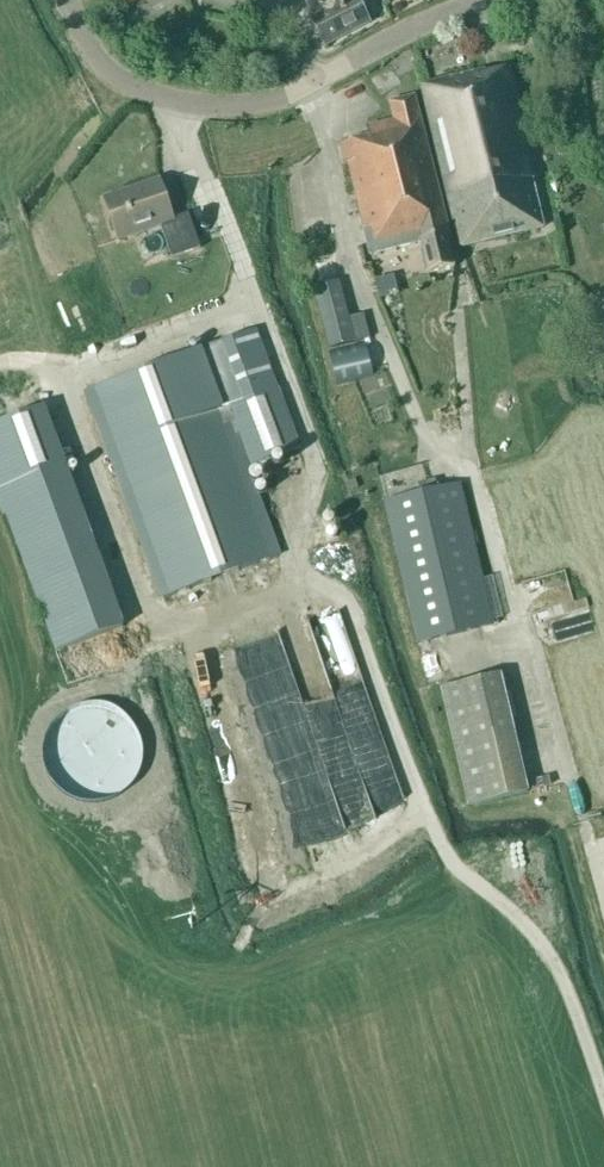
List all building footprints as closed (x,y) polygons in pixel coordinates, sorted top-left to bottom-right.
[(118,11),(138,0),(112,0),(118,11)] [(313,17),(312,17),(327,45),(374,21),(364,0),(304,0),(313,17)] [(537,180),(511,68),(486,73),(485,70),(421,85),(460,249),(544,229),(533,181),(537,180)] [(451,239),(415,96),(389,102),(394,120),(366,127),(368,135),(339,142),(344,162),(347,161),(369,253),(420,241),(427,273),(454,267),(448,240),(451,239)] [(172,219),(159,181),(105,199),(119,239),(161,224),(172,258),(201,248),(188,213),(172,219)] [(348,314),(339,282),(314,288),(329,349),(369,338),(362,311),(348,314)] [(167,596),(278,555),(244,467),(299,446),(255,330),(90,390),(167,596)] [(359,342),(323,352),(332,387),(360,380),(369,377),(359,342)] [(57,650),(126,625),(102,564),(43,407),(0,423),(0,496),(35,588),(57,650)] [(385,504),(417,642),(492,624),(460,486),(385,504)] [(503,674),(441,688),(468,806),(530,792),(503,674)] [(332,755),(372,747),(369,735),(354,738),(346,697),(335,699),(331,676),(305,681),(316,738),(328,736),(332,755)] [(367,775),(376,806),(406,797),(396,761),(385,764),(387,769),(367,775)] [(226,794),(251,854),(279,842),(254,782),(226,794)] [(556,885),(532,890),(535,906),(559,902),(556,885)]
